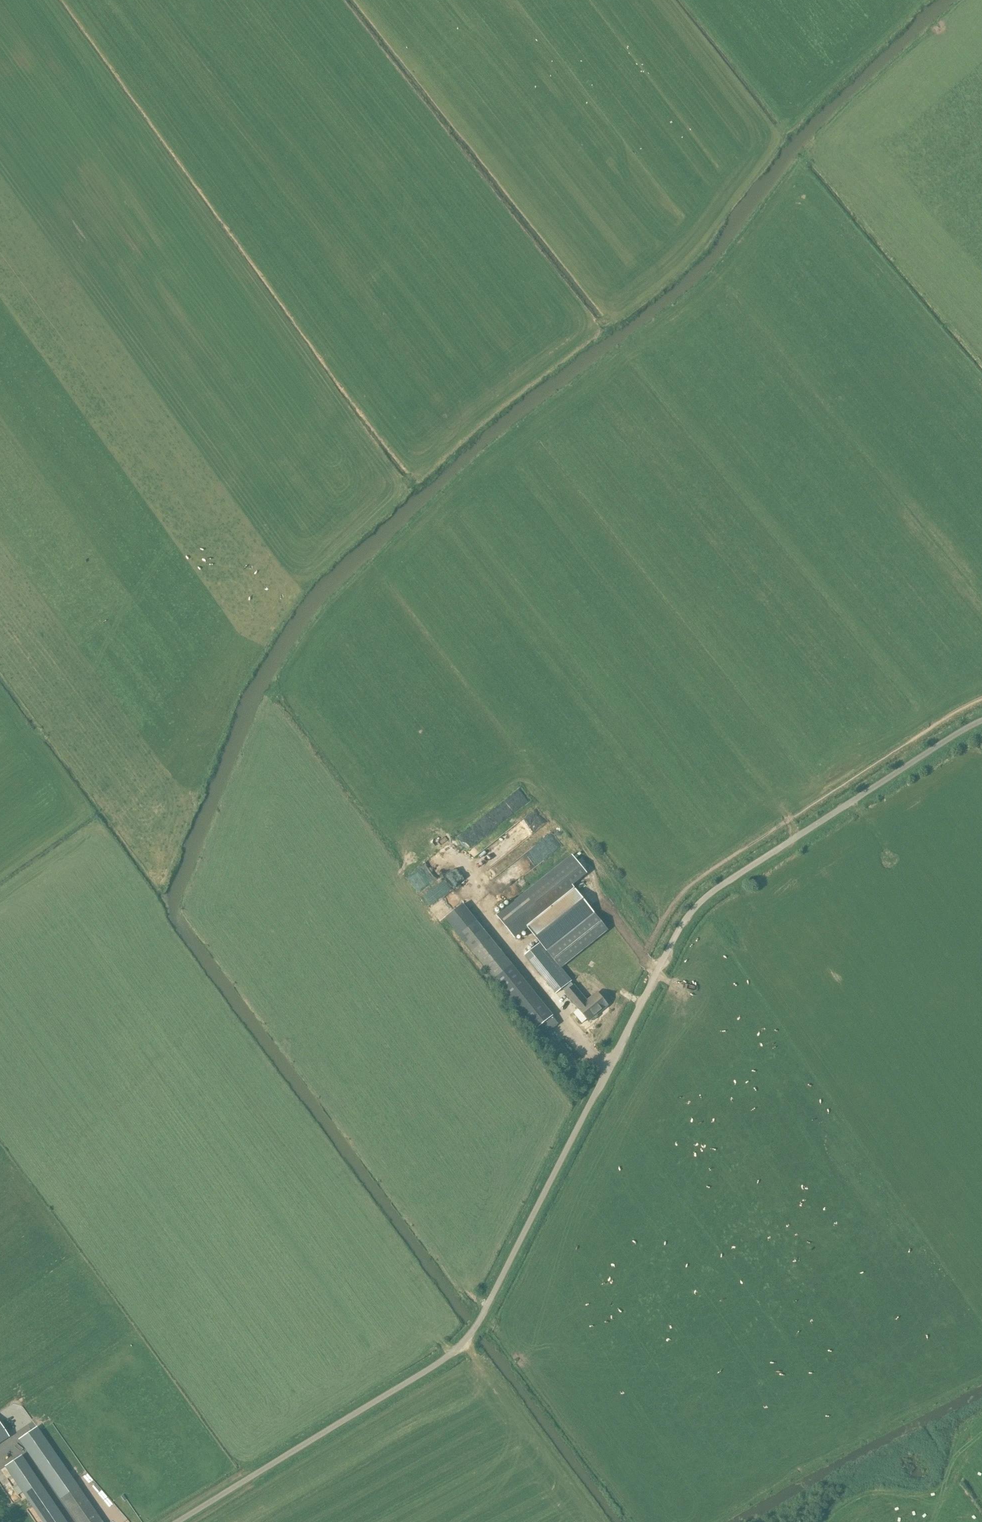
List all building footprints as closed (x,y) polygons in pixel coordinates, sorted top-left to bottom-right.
[(481,840),(531,800),(520,786),(470,826),(481,840)] [(537,807),(510,827),(513,831),(509,834),(517,844),(548,821),(537,807)] [(540,942),(548,953),(561,968),(609,930),(570,882),(585,870),(573,854),(498,915),(515,936),(527,927),(540,942)] [(420,893),(429,905),(452,887),(443,875),(420,893)] [(489,936),(477,920),(459,934),(471,950),(535,1030),(554,1015),(489,936)] [(540,942),(525,955),(556,994),(572,981),(561,968),(548,953),(540,942)] [(579,1008),(573,1013),(582,1024),(588,1019),(588,1020),(590,1019),(592,1021),(593,1021),(598,1017),(598,1015),(597,1013),(608,1004),(598,992),(587,1001),(580,992),(572,999),(579,1008)] [(0,1423),(0,1442),(9,1436),(0,1423)] [(37,1426),(18,1439),(76,1521),(103,1521),(37,1426)] [(5,1466),(18,1486),(14,1489),(18,1495),(22,1492),(43,1521),(67,1521),(21,1454),(5,1466)]
